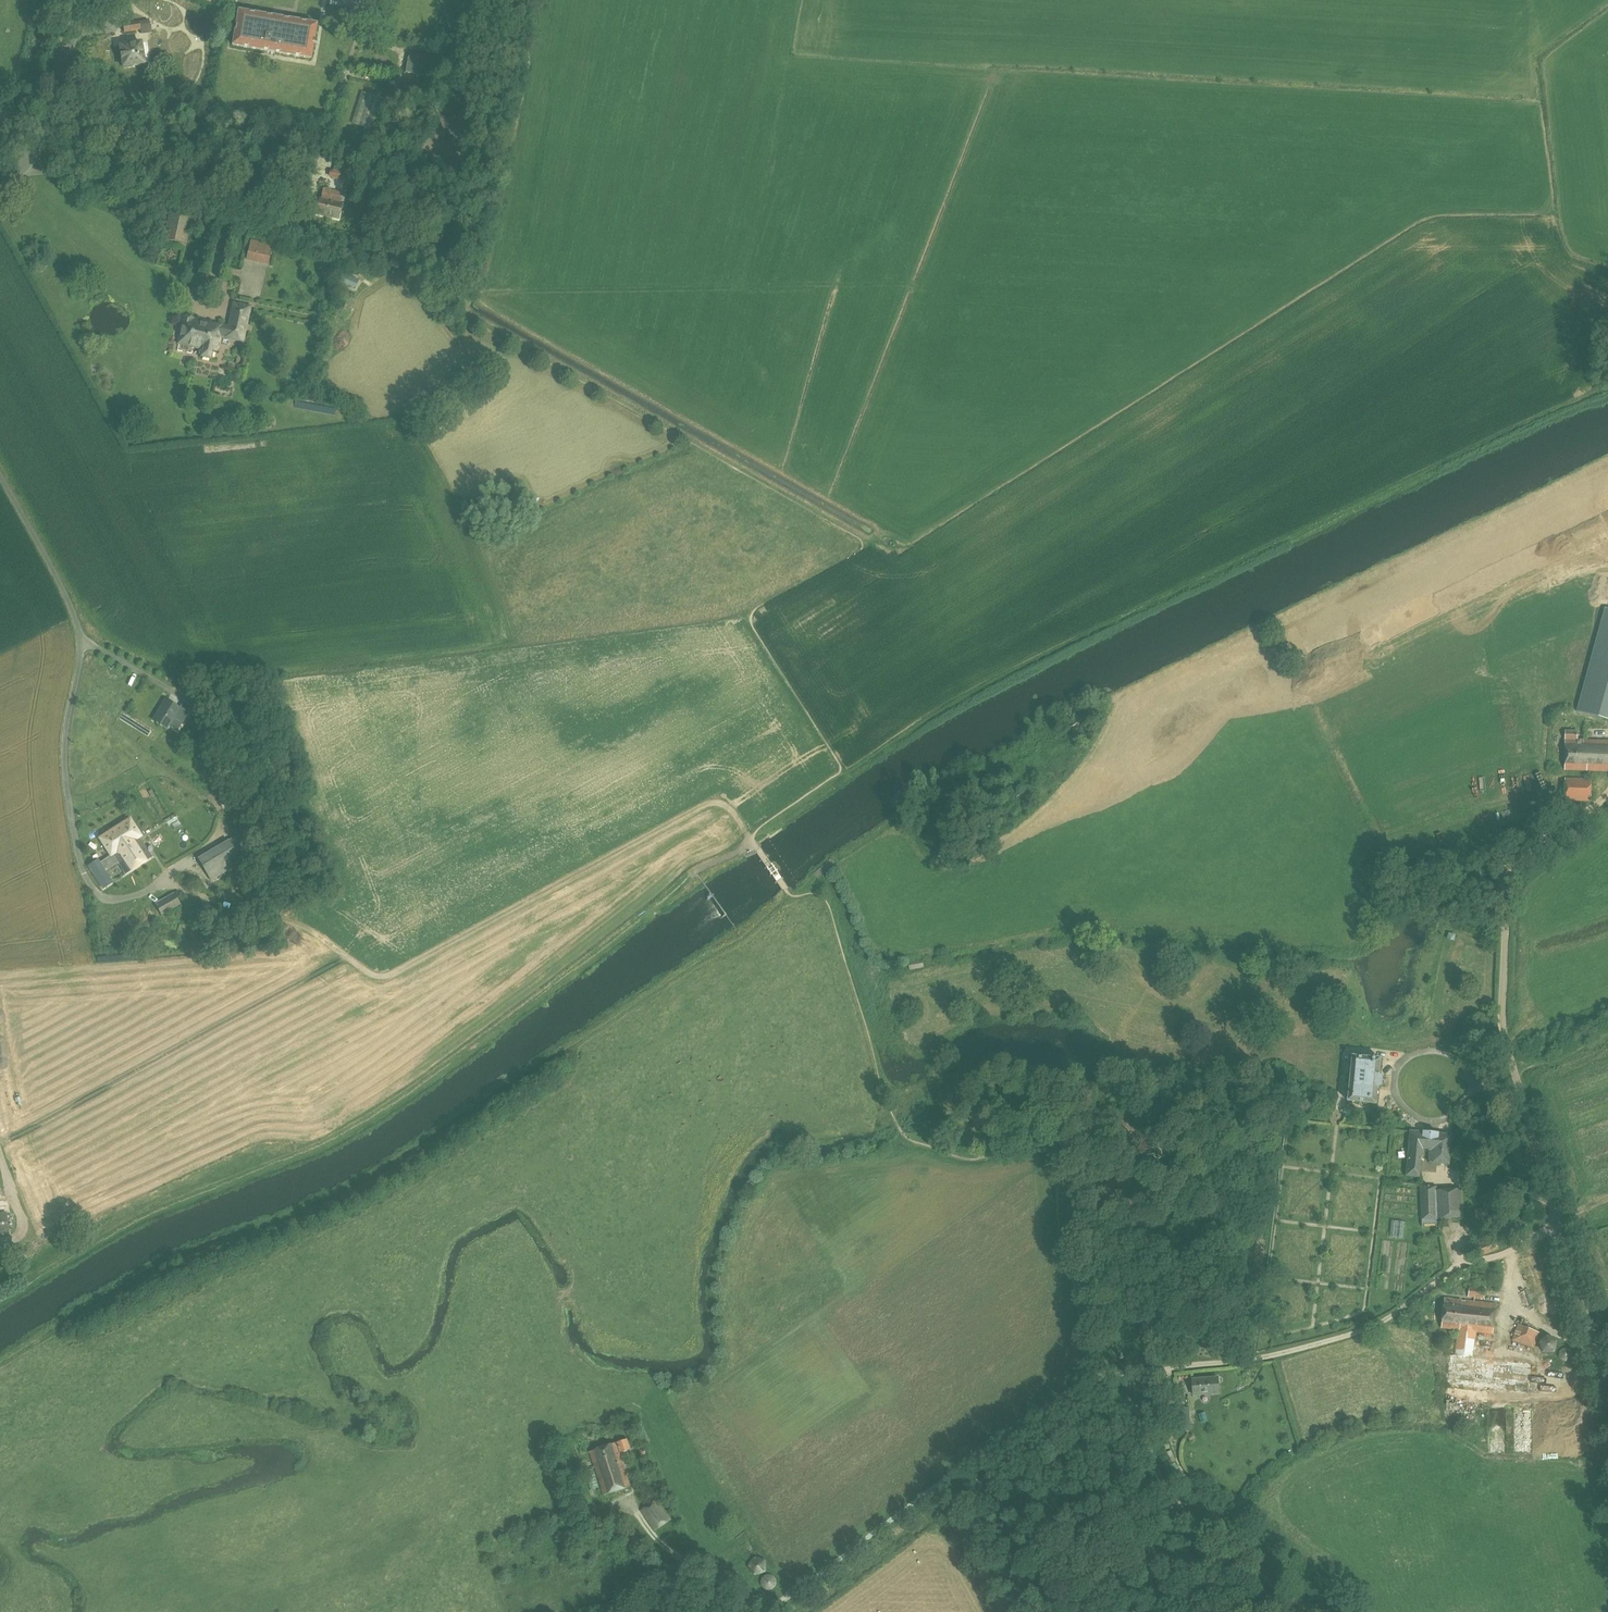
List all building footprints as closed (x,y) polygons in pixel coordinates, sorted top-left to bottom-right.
[(272,52),(310,59),(316,25),(277,18),(238,11),(232,45),(272,52)] [(123,23),(124,33),(151,29),(150,20),(144,21),(143,15),(132,17),(133,22),(123,23)] [(120,46),(123,67),(144,64),(141,43),(120,46)] [(405,73),(435,78),(439,58),(409,52),(405,73)] [(150,73),(156,82),(162,78),(156,68),(150,73)] [(409,78),(408,89),(418,91),(420,80),(409,78)] [(351,124),(371,130),(382,98),(362,92),(351,124)] [(331,178),(347,181),(348,173),(333,170),(331,178)] [(315,215),(338,220),(342,203),(341,202),(342,199),(328,195),(330,189),(323,188),(320,201),(318,201),(315,215)] [(163,239),(184,244),(192,212),(169,208),(163,239)] [(250,242),(249,261),(269,262),(270,243),(250,242)] [(341,283),(355,289),(358,280),(343,274),(339,282),(341,283)] [(200,357),(211,360),(213,351),(215,351),(219,334),(233,337),(233,339),(242,341),(250,307),(234,304),(230,321),(232,321),(230,329),(222,327),(222,326),(213,324),(213,325),(192,321),(192,318),(183,316),(181,326),(183,327),(179,341),(193,344),(193,346),(202,348),(200,357)] [(1607,703),(1607,610),(1605,609),(1577,712),(1604,720),(1607,703)] [(196,711),(200,703),(187,695),(182,703),(196,711)] [(152,719),(167,729),(174,718),(182,723),(188,714),(165,699),(152,719)] [(1607,771),(1607,741),(1577,740),(1577,731),(1566,730),(1565,770),(1607,771)] [(1564,801),(1591,802),(1591,778),(1565,777),(1564,801)] [(89,869),(102,890),(110,884),(103,872),(118,863),(125,874),(152,857),(139,837),(141,836),(130,818),(99,838),(110,856),(89,869)] [(197,858),(211,881),(228,871),(231,876),(240,871),(237,866),(242,863),(251,857),(248,851),(251,850),(240,833),(228,840),(228,839),(197,858)] [(171,868),(186,859),(181,852),(167,861),(171,868)] [(167,913),(170,917),(177,913),(175,908),(181,905),(174,893),(155,904),(149,908),(154,916),(160,913),(162,916),(167,913)] [(929,968),(914,969),(915,976),(930,974),(929,968)] [(1348,1101),(1376,1104),(1378,1087),(1379,1087),(1381,1086),(1382,1077),(1381,1076),(1380,1075),(1379,1075),(1380,1059),(1353,1056),(1348,1101)] [(955,1102),(958,1099),(958,1094),(954,1092),(950,1092),(947,1096),(948,1100),(951,1103),(955,1102)] [(1406,1175),(1420,1177),(1423,1149),(1430,1150),(1429,1162),(1432,1162),(1432,1163),(1450,1165),(1452,1135),(1410,1131),(1406,1175)] [(1420,1186),(1422,1220),(1463,1218),(1461,1189),(1436,1190),(1436,1185),(1420,1186)] [(1473,1211),(1477,1220),(1489,1215),(1485,1206),(1473,1211)] [(1315,1214),(1322,1222),(1330,1215),(1322,1207),(1315,1214)] [(9,1235),(6,1211),(0,1212),(0,1236),(9,1235)] [(1479,1244),(1483,1256),(1503,1248),(1499,1237),(1479,1244)] [(1525,1259),(1536,1301),(1540,1300),(1547,1323),(1566,1317),(1548,1251),(1538,1254),(1539,1255),(1525,1259)] [(1468,1297),(1484,1299),(1485,1288),(1469,1287),(1468,1297)] [(1446,1384),(1528,1394),(1532,1364),(1474,1357),(1474,1351),(1482,1352),(1484,1333),(1476,1333),(1476,1331),(1493,1333),(1496,1304),(1466,1300),(1466,1301),(1462,1300),(1463,1300),(1445,1298),(1442,1328),(1458,1329),(1455,1354),(1450,1354),(1446,1384)] [(1512,1340),(1534,1349),(1540,1332),(1518,1324),(1512,1340)] [(1538,1343),(1543,1354),(1553,1352),(1557,1343),(1548,1336),(1538,1343)] [(1579,1370),(1579,1361),(1570,1362),(1570,1370),(1579,1370)] [(1193,1379),(1194,1395),(1219,1393),(1218,1377),(1193,1379)] [(1190,1429),(1190,1428),(1190,1427),(1189,1418),(1183,1419),(1182,1408),(1172,1409),(1174,1430),(1190,1429)] [(590,1451),(604,1495),(631,1486),(620,1452),(631,1449),(627,1438),(590,1451)] [(1529,1466),(1540,1465),(1539,1448),(1528,1449),(1529,1466)] [(599,1487),(594,1468),(585,1471),(590,1490),(599,1487)] [(641,1511),(656,1531),(672,1518),(657,1498),(641,1511)] [(777,1575),(765,1577),(766,1586),(778,1585),(777,1575)]
